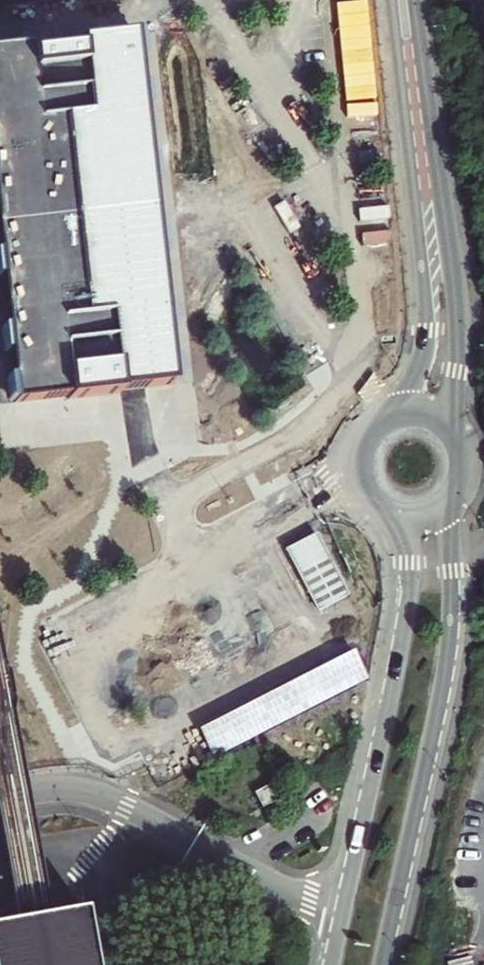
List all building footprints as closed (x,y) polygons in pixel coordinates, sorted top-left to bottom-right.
[(0,50),(0,268),(15,402),(68,396),(69,401),(110,396),(119,395),(118,391),(132,389),(172,385),(134,35),(79,41),(79,48),(51,52),(31,54),(30,46),(0,50)] [(349,600),(316,535),(282,552),(315,617),(349,600)] [(365,678),(353,655),(199,735),(211,757),(226,749),(365,678)] [(85,912),(0,928),(0,964),(95,964),(85,912)]
